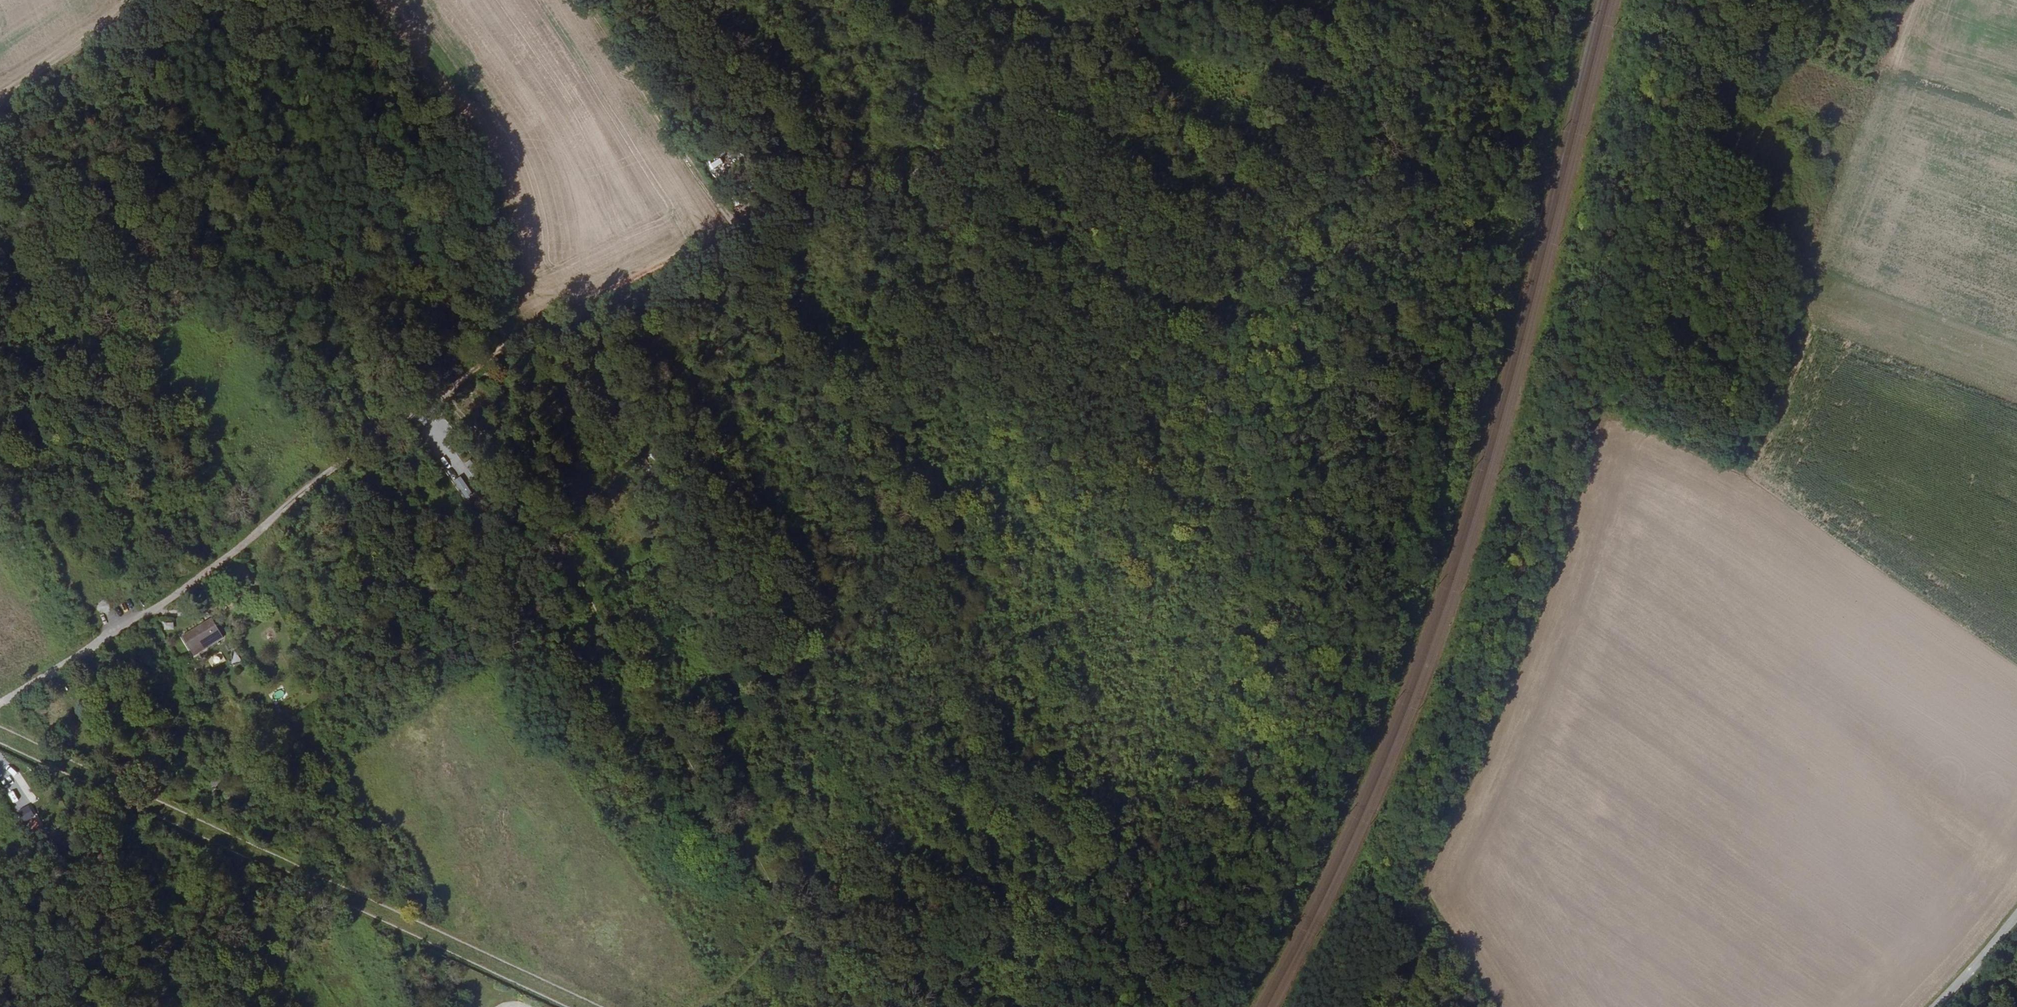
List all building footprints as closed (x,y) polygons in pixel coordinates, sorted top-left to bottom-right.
[(746,115),(753,110),(749,104),(741,107),(746,115)] [(757,117),(753,110),(746,115),(750,121),(757,117)] [(709,165),(711,170),(723,163),(720,158),(709,165)] [(435,424),(425,427),(429,442),(439,440),(435,424)] [(439,442),(434,445),(441,456),(446,453),(439,442)] [(459,467),(452,470),(458,484),(464,481),(459,467)] [(78,528),(72,520),(60,528),(66,536),(78,528)] [(220,626),(212,613),(183,630),(194,650),(200,646),(197,640),(220,626)] [(189,662),(185,655),(180,657),(184,666),(189,662)] [(7,794),(12,791),(7,780),(2,783),(7,794)] [(24,790),(10,798),(17,809),(30,802),(24,790)] [(801,960),(797,954),(788,960),(791,966),(801,960)]
